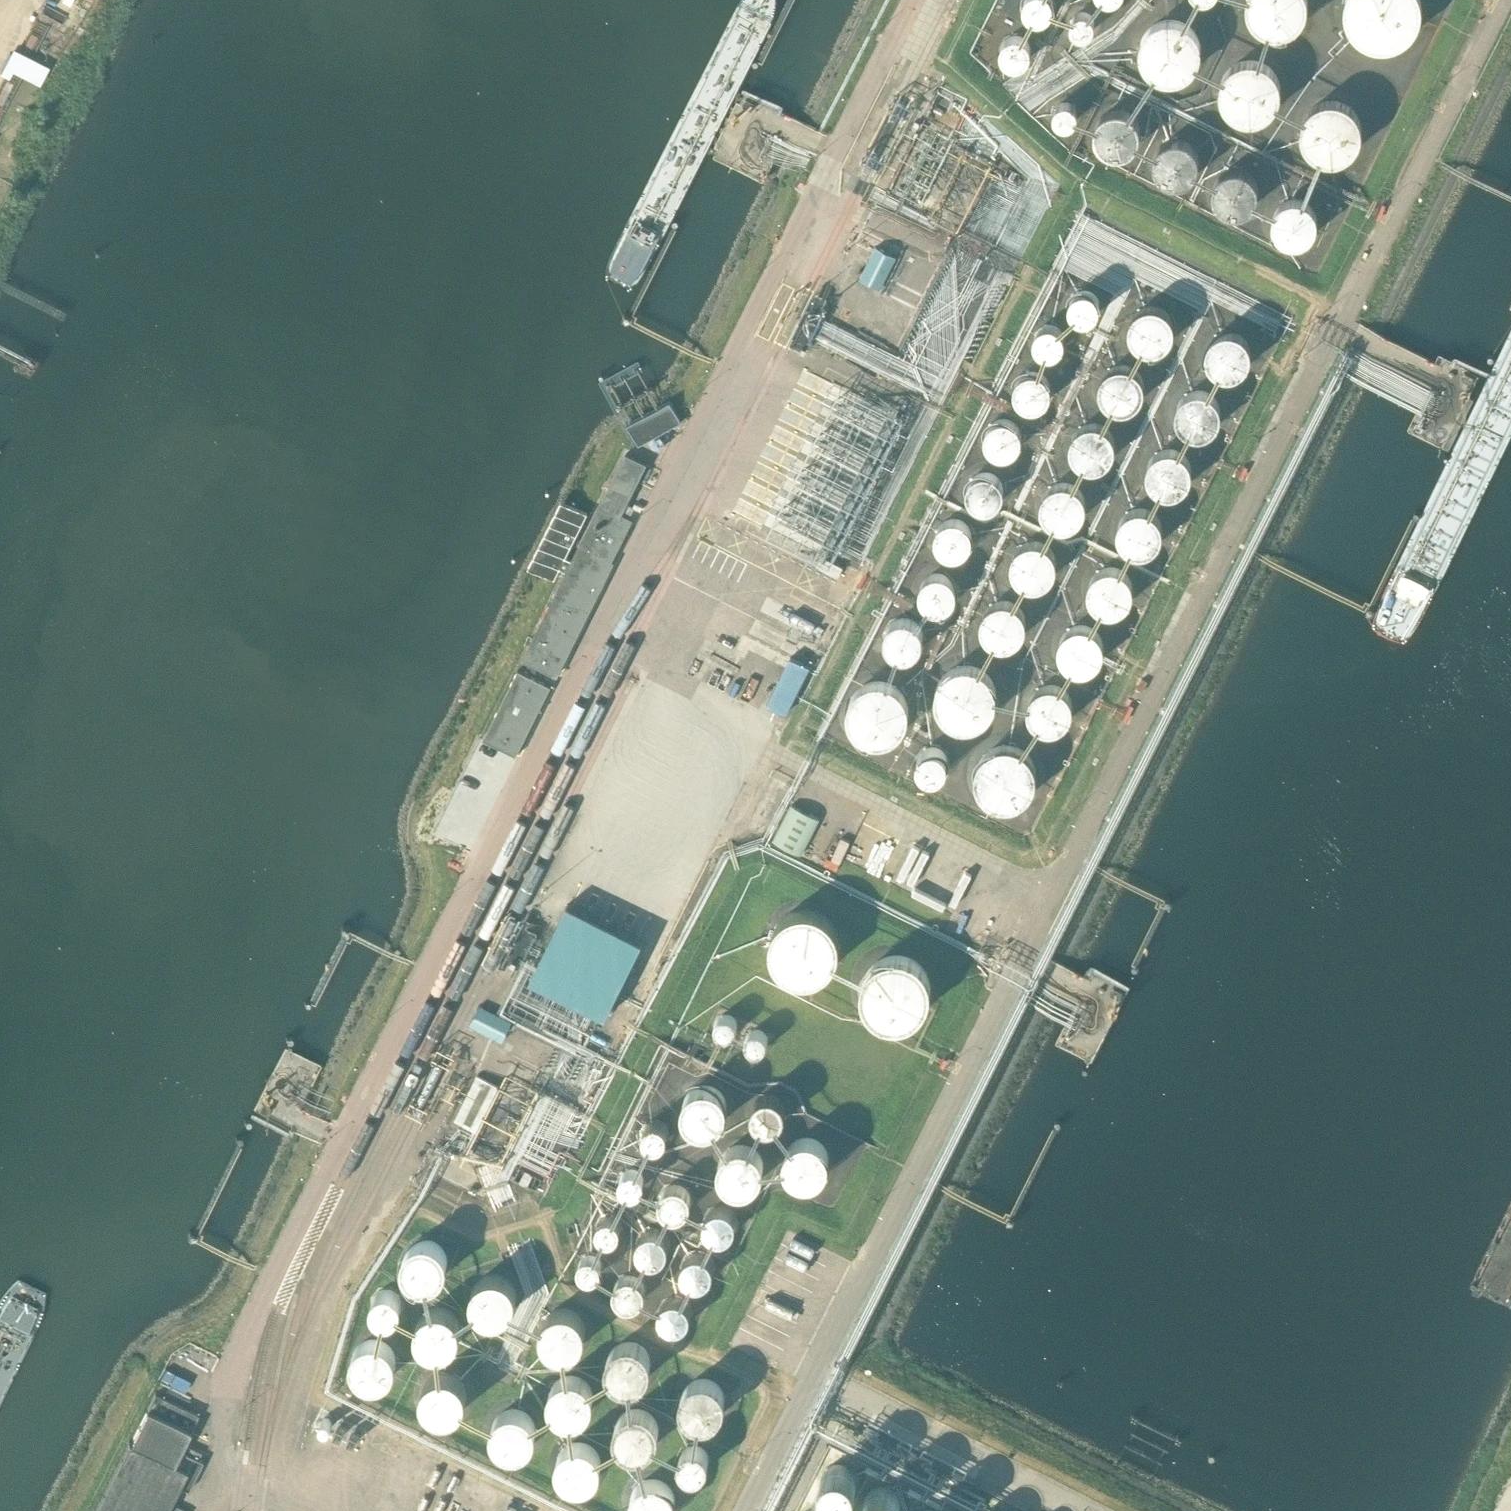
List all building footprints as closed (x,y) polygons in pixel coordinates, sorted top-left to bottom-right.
[(1024,1),(1024,3),(1024,6),(1024,9),(1026,11),(1027,14),(1029,16),(1031,17),(1034,18),(1037,19),(1040,19),(1043,18),(1045,17),(1047,16),(1049,14),(1051,11),(1052,9),(1052,6),(1052,3),(1052,0),(1025,0),(1024,1)] [(1249,1),(1249,5),(1250,7),(1250,10),(1251,13),(1252,16),(1253,18),(1255,21),(1257,23),(1259,25),(1261,27),(1263,29),(1266,30),(1269,31),(1271,32),(1274,33),(1277,33),(1280,33),(1283,33),(1285,33),(1288,32),(1291,31),(1293,30),(1296,28),(1298,26),(1301,24),(1303,22),(1304,20),(1306,17),(1307,14),(1308,12),(1308,9),(1308,6),(1308,3),(1308,0),(1250,0),(1249,1)] [(1350,0),(1349,4),(1349,7),(1349,11),(1349,15),(1350,19),(1351,22),(1353,26),(1354,29),(1357,32),(1359,35),(1361,37),(1364,40),(1367,42),(1370,43),(1374,45),(1378,46),(1381,47),(1384,47),(1388,48),(1392,47),(1396,47),(1400,46),(1403,44),(1407,42),(1410,40),(1412,38),(1415,36),(1417,33),(1419,30),(1421,27),(1423,23),(1424,20),(1425,16),(1425,13),(1425,9),(1425,5),(1424,1),(1424,0),(1350,0)] [(1076,32),(1078,33),(1080,34),(1082,34),(1084,34),(1087,33),(1088,32),(1090,31),(1091,30),(1092,27),(1093,25),(1093,23),(1093,21),(1092,19),(1091,17),(1090,16),(1088,14),(1086,13),(1084,13),(1082,12),(1080,13),(1078,13),(1076,14),(1074,15),(1073,17),(1072,19),(1071,21),(1071,23),(1071,25),(1072,27),(1073,29),(1074,31),(1076,32)] [(1146,35),(1145,37),(1143,40),(1143,43),(1142,46),(1142,49),(1142,51),(1143,54),(1143,57),(1144,60),(1145,63),(1147,65),(1148,67),(1150,69),(1152,72),(1154,73),(1157,75),(1159,76),(1162,77),(1165,78),(1168,78),(1171,79),(1174,79),(1176,78),(1179,78),(1182,77),(1185,76),(1187,75),(1189,73),(1191,71),(1194,69),(1195,67),(1197,64),(1198,62),(1199,59),(1200,57),(1200,54),(1201,51),(1201,48),(1200,45),(1200,43),(1199,40),(1198,37),(1197,35),(1195,32),(1193,30),(1191,28),(1188,26),(1186,24),(1183,23),(1181,22),(1178,21),(1175,21),(1172,20),(1169,20),(1166,21),(1164,21),(1161,22),(1158,23),(1156,25),(1154,26),(1151,28),(1150,30),(1148,32),(1146,35)] [(1009,39),(1007,41),(1005,43),(1004,46),(1004,48),(1003,51),(1004,54),(1005,56),(1006,59),(1008,61),(1010,63),(1013,64),(1015,65),(1019,65),(1022,65),(1024,64),(1026,63),(1028,61),(1030,59),(1031,56),(1032,53),(1032,50),(1032,47),(1031,45),(1030,42),(1028,40),(1025,38),(1023,37),(1020,36),(1017,36),(1015,36),(1012,37),(1009,39)] [(1226,75),(1225,77),(1224,80),(1223,83),(1222,86),(1222,89),(1222,92),(1222,94),(1223,97),(1224,100),(1224,102),(1226,105),(1227,108),(1229,110),(1231,112),(1233,114),(1236,116),(1238,117),(1241,119),(1244,120),(1247,120),(1249,121),(1252,121),(1255,121),(1258,120),(1261,120),(1264,119),(1266,117),(1269,116),(1271,114),(1273,112),(1275,110),(1277,108),(1278,105),(1280,103),(1281,100),(1281,97),(1282,94),(1282,91),(1282,88),(1281,85),(1281,82),(1280,80),(1278,77),(1277,74),(1275,72),(1273,70),(1271,68),(1268,66),(1266,65),(1263,63),(1260,62),(1257,62),(1254,61),(1252,61),(1249,61),(1246,62),(1243,63),(1240,63),(1237,65),(1235,66),(1232,68),(1230,70),(1228,73),(1226,75)] [(747,96),(744,103),(752,108),(756,101),(747,96)] [(1053,112),(1053,114),(1054,116),(1054,118),(1056,120),(1057,122),(1059,124),(1061,124),(1063,125),(1066,125),(1068,125),(1070,124),(1072,123),(1074,121),(1075,120),(1076,117),(1077,115),(1077,113),(1077,111),(1076,108),(1075,107),(1073,105),(1071,103),(1069,102),(1067,102),(1065,102),(1062,102),(1060,103),(1058,104),(1056,105),(1055,107),(1054,109),(1053,112)] [(1309,115),(1308,118),(1306,120),(1305,123),(1305,126),(1305,129),(1304,132),(1305,134),(1305,137),(1306,140),(1307,142),(1308,145),(1310,148),(1311,150),(1313,152),(1315,154),(1318,156),(1320,157),(1323,158),(1325,159),(1328,160),(1331,160),(1334,161),(1337,161),(1340,160),(1342,160),(1345,159),(1347,158),(1350,156),(1352,154),(1355,153),(1357,150),(1359,148),(1360,146),(1361,143),(1362,141),(1363,138),(1363,135),(1363,132),(1363,129),(1363,126),(1362,123),(1361,120),(1360,118),(1359,115),(1357,113),(1355,111),(1353,109),(1350,107),(1348,105),(1345,104),(1343,103),(1340,103),(1337,102),(1334,102),(1331,102),(1328,103),(1325,103),(1322,104),(1320,105),(1318,107),(1315,109),(1313,111),(1311,113),(1309,115)] [(1105,115),(1103,116),(1102,118),(1100,120),(1099,121),(1098,123),(1097,125),(1097,127),(1096,130),(1096,132),(1096,134),(1097,136),(1097,138),(1098,140),(1098,142),(1100,144),(1102,147),(1104,149),(1105,150),(1107,151),(1109,152),(1111,153),(1113,154),(1115,154),(1117,154),(1120,154),(1124,154),(1126,153),(1128,152),(1129,151),(1131,150),(1133,148),(1135,147),(1136,145),(1137,143),(1138,141),(1139,139),(1139,138),(1140,135),(1140,133),(1140,131),(1140,129),(1139,127),(1139,125),(1138,123),(1137,121),(1135,119),(1134,117),(1132,116),(1131,114),(1129,113),(1127,112),(1125,112),(1123,111),(1121,111),(1119,110),(1117,110),(1115,111),(1112,111),(1110,112),(1108,113),(1106,114),(1105,115)] [(1164,144),(1162,145),(1161,147),(1159,149),(1158,150),(1157,152),(1156,155),(1156,157),(1155,159),(1155,161),(1155,163),(1156,165),(1156,167),(1157,169),(1158,171),(1159,173),(1160,175),(1161,176),(1163,178),(1164,179),(1166,180),(1168,182),(1172,183),(1176,184),(1179,184),(1181,183),(1183,183),(1185,182),(1189,181),(1191,179),(1192,178),(1194,177),(1195,175),(1196,173),(1197,171),(1198,169),(1199,167),(1199,165),(1199,162),(1199,160),(1199,158),(1199,156),(1198,154),(1197,152),(1196,150),(1195,148),(1193,147),(1192,145),(1190,144),(1188,143),(1186,142),(1184,141),(1182,140),(1178,140),(1176,140),(1172,140),(1169,141),(1167,142),(1165,143),(1164,144)] [(1219,178),(1218,180),(1217,182),(1216,184),(1216,187),(1215,188),(1215,191),(1215,193),(1215,195),(1216,197),(1217,199),(1217,201),(1218,203),(1220,205),(1221,207),(1223,208),(1224,209),(1226,211),(1228,212),(1230,213),(1232,213),(1234,214),(1236,214),(1239,214),(1241,214),(1243,213),(1245,213),(1247,212),(1249,211),(1251,210),(1253,208),(1254,207),(1256,205),(1257,203),(1258,201),(1259,200),(1259,197),(1260,195),(1260,193),(1260,191),(1260,189),(1260,187),(1259,184),(1258,182),(1257,180),(1256,178),(1255,177),(1253,175),(1251,174),(1249,172),(1247,171),(1245,170),(1243,170),(1241,169),(1239,169),(1236,169),(1234,169),(1232,170),(1230,171),(1228,171),(1226,172),(1224,174),(1222,175),(1221,177),(1219,178)] [(1280,209),(1278,211),(1277,213),(1277,215),(1276,217),(1276,219),(1275,221),(1275,223),(1276,226),(1276,227),(1277,230),(1278,232),(1278,233),(1280,235),(1281,237),(1282,238),(1284,240),(1286,241),(1288,242),(1290,243),(1292,243),(1294,244),(1298,244),(1300,244),(1303,243),(1305,242),(1309,241),(1310,239),(1312,238),(1313,237),(1315,235),(1316,233),(1317,231),(1318,229),(1318,227),(1319,225),(1319,223),(1319,221),(1319,219),(1318,217),(1318,215),(1317,213),(1316,211),(1315,209),(1313,207),(1312,206),(1310,204),(1308,203),(1306,202),(1305,201),(1302,201),(1300,200),(1298,200),(1296,200),(1294,200),(1292,201),(1290,202),(1288,202),(1284,205),(1283,206),(1281,207),(1280,209)] [(880,289),(896,256),(876,246),(859,278),(880,289)] [(1080,293),(1078,294),(1076,296),(1074,299),(1073,301),(1073,304),(1073,306),(1073,309),(1074,312),(1076,314),(1078,316),(1080,318),(1082,319),(1085,319),(1088,319),(1090,319),(1093,318),(1095,316),(1097,314),(1099,312),(1100,310),(1101,307),(1101,304),(1100,301),(1099,299),(1098,296),(1096,294),(1093,293),(1091,292),(1088,291),(1085,291),(1083,292),(1080,293)] [(1141,310),(1139,311),(1138,313),(1136,315),(1135,316),(1134,318),(1133,321),(1132,323),(1132,325),(1132,327),(1132,329),(1132,331),(1133,333),(1133,335),(1134,337),(1135,339),(1136,341),(1138,343),(1139,344),(1141,346),(1143,347),(1145,348),(1147,349),(1149,349),(1151,350),(1153,350),(1155,350),(1158,350),(1162,349),(1163,348),(1165,347),(1167,346),(1169,344),(1170,343),(1172,341),(1173,339),(1174,337),(1175,335),(1175,333),(1175,331),(1176,329),(1176,327),(1175,325),(1175,323),(1174,320),(1173,318),(1172,317),(1171,315),(1170,313),(1167,311),(1165,309),(1163,308),(1161,307),(1159,307),(1157,306),(1153,306),(1151,306),(1148,307),(1145,308),(1143,309),(1141,310)] [(809,341),(820,319),(811,314),(800,336),(809,341)] [(1044,327),(1041,328),(1039,330),(1038,332),(1036,335),(1036,338),(1035,340),(1036,343),(1037,346),(1038,348),(1040,350),(1042,352),(1045,353),(1048,354),(1050,354),(1053,353),(1056,352),(1058,351),(1060,349),(1062,347),(1063,344),(1064,342),(1064,339),(1064,336),(1063,334),(1061,331),(1059,329),(1057,327),(1055,326),(1052,325),(1049,325),(1046,326),(1044,327)] [(1219,336),(1217,337),(1216,339),(1214,340),(1213,342),(1212,344),(1211,346),(1211,349),(1210,351),(1210,353),(1210,355),(1211,357),(1211,359),(1212,361),(1213,363),(1214,365),(1215,367),(1216,369),(1218,370),(1220,372),(1222,373),(1223,374),(1225,374),(1228,375),(1230,375),(1234,376),(1236,375),(1238,375),(1241,374),(1243,373),(1245,372),(1246,371),(1248,369),(1249,368),(1250,366),(1251,364),(1252,362),(1253,361),(1253,358),(1254,356),(1254,354),(1254,352),(1253,350),(1253,348),(1252,346),(1251,344),(1250,342),(1249,340),(1247,339),(1246,337),(1244,336),(1242,335),(1241,334),(1239,333),(1237,333),(1233,332),(1230,332),(1228,332),(1226,333),(1224,333),(1222,334),(1221,335),(1219,336)] [(1112,369),(1110,370),(1109,371),(1107,373),(1106,375),(1105,377),(1104,379),(1103,381),(1103,383),(1102,385),(1102,388),(1102,390),(1103,392),(1103,394),(1104,396),(1105,398),(1106,400),(1107,401),(1109,403),(1111,404),(1113,406),(1115,407),(1117,408),(1121,409),(1123,409),(1125,409),(1127,409),(1130,409),(1131,408),(1134,407),(1136,406),(1137,405),(1139,404),(1140,402),(1142,401),(1143,399),(1144,397),(1145,395),(1145,393),(1146,391),(1146,389),(1146,387),(1146,384),(1146,382),(1145,380),(1144,378),(1143,376),(1142,375),(1141,373),(1138,370),(1136,369),(1134,368),(1131,366),(1128,365),(1126,365),(1124,365),(1122,365),(1118,366),(1116,367),(1114,368),(1112,369)] [(1471,381),(1475,374),(1466,370),(1462,376),(1471,381)] [(1025,374),(1022,376),(1021,378),(1020,379),(1018,382),(1017,385),(1017,389),(1017,391),(1017,392),(1018,396),(1019,399),(1021,401),(1024,403),(1026,405),(1027,405),(1030,406),(1034,407),(1037,407),(1041,406),(1044,404),(1046,402),(1048,401),(1049,400),(1050,397),(1051,393),(1052,390),(1052,388),(1052,386),(1051,383),(1049,380),(1047,377),(1044,375),(1042,373),(1038,372),(1036,372),(1033,372),(1031,372),(1028,373),(1025,374)] [(1197,391),(1195,391),(1193,392),(1191,393),(1189,394),(1187,396),(1186,397),(1184,399),(1183,401),(1182,403),(1181,404),(1180,407),(1180,409),(1179,411),(1179,413),(1179,416),(1180,418),(1180,420),(1181,422),(1182,424),(1183,426),(1185,428),(1186,429),(1188,431),(1189,432),(1191,433),(1193,434),(1195,435),(1197,435),(1200,436),(1202,436),(1204,436),(1207,435),(1209,435),(1211,434),(1213,433),(1215,432),(1216,430),(1219,427),(1221,426),(1222,424),(1223,422),(1223,420),(1224,417),(1224,415),(1224,413),(1224,411),(1224,408),(1223,406),(1223,404),(1221,402),(1220,400),(1219,399),(1218,397),(1216,395),(1214,394),(1212,393),(1210,392),(1208,391),(1206,391),(1204,390),(1202,390),(1199,390),(1197,391)] [(686,423),(675,403),(674,402),(631,425),(643,446),(686,423)] [(996,421),(991,424),(990,426),(988,429),(987,432),(987,434),(986,436),(987,439),(988,443),(989,446),(990,447),(992,449),(993,450),(995,451),(998,453),(1001,454),(1004,454),(1008,453),(1011,452),(1014,451),(1016,449),(1018,446),(1020,443),(1021,442),(1021,440),(1022,436),(1021,432),(1021,431),(1019,428),(1017,425),(1015,423),(1012,421),(1009,420),(1008,419),(1003,419),(1001,419),(999,420),(996,421)] [(1081,429),(1079,431),(1078,432),(1076,434),(1075,436),(1075,438),(1074,440),(1074,442),(1073,444),(1073,447),(1074,448),(1074,451),(1075,453),(1076,455),(1077,457),(1078,459),(1079,460),(1083,463),(1084,464),(1086,465),(1088,466),(1090,467),(1094,467),(1097,467),(1098,467),(1101,467),(1103,466),(1105,465),(1107,464),(1108,463),(1110,462),(1112,460),(1113,458),(1114,456),(1115,455),(1116,453),(1116,451),(1117,449),(1117,446),(1117,444),(1116,442),(1116,440),(1115,438),(1114,436),(1113,434),(1112,433),(1111,431),(1109,430),(1108,429),(1106,427),(1104,426),(1100,425),(1096,424),(1094,424),(1091,424),(1089,425),(1087,425),(1084,427),(1082,428),(1081,429)] [(666,444),(665,443),(665,442),(665,441),(664,440),(663,439),(662,439),(661,438),(660,438),(659,438),(658,438),(657,439),(656,439),(656,440),(655,441),(654,442),(654,443),(654,444),(654,446),(655,447),(656,448),(657,449),(658,449),(660,450),(662,449),(663,449),(664,448),(664,447),(665,446),(665,445),(666,444)] [(1191,484),(1192,482),(1193,480),(1194,478),(1194,476),(1195,474),(1195,472),(1195,470),(1194,467),(1194,465),(1193,463),(1192,461),(1191,459),(1190,458),(1188,456),(1186,454),(1185,453),(1183,452),(1181,451),(1178,450),(1176,450),(1172,450),(1170,450),(1168,450),(1166,451),(1164,452),(1162,452),(1160,454),(1157,456),(1155,458),(1154,460),(1153,462),(1152,463),(1151,466),(1151,468),(1151,470),(1151,472),(1151,474),(1151,476),(1152,479),(1152,480),(1153,482),(1154,484),(1156,486),(1157,487),(1159,489),(1161,490),(1162,491),(1165,492),(1167,493),(1169,494),(1171,494),(1175,494),(1177,493),(1179,493),(1181,492),(1183,491),(1185,490),(1188,487),(1190,486),(1191,484)] [(629,454),(604,506),(625,516),(650,465),(629,454)] [(1004,484),(1003,482),(1002,481),(1001,479),(1000,478),(999,476),(997,475),(994,474),(991,473),(988,473),(984,473),(983,473),(981,474),(978,475),(976,477),(975,478),(974,479),(973,481),(971,484),(970,487),(970,490),(970,494),(971,497),(973,500),(974,501),(975,503),(976,504),(978,505),(981,507),(984,507),(987,508),(991,507),(994,506),(997,505),(999,504),(1000,503),(1002,500),(1003,499),(1004,497),(1005,494),(1005,490),(1005,487),(1004,484)] [(1050,489),(1048,490),(1047,492),(1046,494),(1045,496),(1045,498),(1044,500),(1044,502),(1044,505),(1044,507),(1044,508),(1045,511),(1045,512),(1046,514),(1047,516),(1050,520),(1052,521),(1053,523),(1055,524),(1057,525),(1059,525),(1061,526),(1065,526),(1067,526),(1069,526),(1072,526),(1074,525),(1076,524),(1077,523),(1079,522),(1081,521),(1082,519),(1084,518),(1085,516),(1086,514),(1086,512),(1087,510),(1087,508),(1088,506),(1087,503),(1087,501),(1087,499),(1086,497),(1085,495),(1084,493),(1083,491),(1081,490),(1080,488),(1078,487),(1076,486),(1074,485),(1072,484),(1068,483),(1066,483),(1064,483),(1061,483),(1059,484),(1057,484),(1055,485),(1053,486),(1052,487),(1050,489)] [(636,521),(625,516),(604,506),(603,508),(604,508),(577,561),(566,557),(588,512),(561,499),(529,565),(555,579),(560,568),(571,574),(528,659),(561,675),(598,601),(617,565),(615,563),(626,540),(636,521)] [(1130,513),(1128,514),(1127,515),(1126,517),(1124,519),(1123,521),(1122,523),(1122,525),(1121,527),(1121,529),(1121,531),(1121,533),(1121,535),(1122,538),(1123,540),(1124,542),(1125,544),(1126,545),(1128,547),(1129,548),(1131,550),(1133,551),(1135,552),(1137,552),(1140,553),(1143,553),(1146,553),(1148,552),(1150,552),(1152,551),(1154,550),(1156,549),(1157,548),(1159,546),(1160,545),(1162,543),(1163,541),(1163,539),(1164,537),(1165,535),(1165,533),(1165,531),(1165,528),(1164,526),(1164,524),(1163,522),(1162,520),(1161,518),(1160,516),(1158,515),(1156,513),(1155,512),(1151,510),(1149,510),(1147,509),(1145,509),(1140,509),(1138,509),(1136,510),(1134,510),(1132,511),(1130,513)] [(944,523),(943,524),(942,526),(941,527),(939,530),(938,532),(937,533),(937,536),(937,540),(938,543),(938,545),(939,546),(941,549),(943,552),(946,553),(949,555),(951,555),(953,555),(955,556),(957,555),(960,555),(963,553),(965,552),(966,551),(969,548),(971,545),(972,542),(973,540),(973,539),(973,536),(973,534),(973,532),(972,530),(971,528),(970,527),(969,525),(968,524),(965,522),(963,521),(961,520),(958,519),(956,519),(952,519),(949,520),(947,521),(944,523)] [(1021,547),(1020,549),(1018,551),(1017,553),(1016,555),(1016,557),(1015,559),(1015,561),(1015,563),(1015,565),(1015,568),(1016,570),(1017,572),(1017,574),(1019,576),(1020,577),(1021,579),(1023,580),(1025,582),(1027,583),(1028,584),(1030,584),(1033,585),(1037,585),(1041,585),(1043,584),(1045,584),(1047,583),(1049,582),(1051,580),(1053,579),(1054,577),(1055,576),(1056,574),(1057,572),(1058,570),(1058,568),(1059,565),(1059,563),(1058,561),(1058,559),(1057,557),(1057,555),(1056,553),(1055,551),(1053,550),(1052,548),(1050,547),(1049,545),(1047,544),(1045,543),(1043,542),(1039,542),(1037,542),(1033,542),(1031,542),(1028,543),(1027,544),(1025,545),(1023,546),(1021,547)] [(1103,571),(1099,573),(1098,575),(1096,576),(1095,578),(1094,580),(1093,582),(1093,584),(1092,586),(1092,588),(1092,590),(1092,592),(1093,594),(1093,597),(1094,599),(1095,601),(1096,603),(1099,606),(1102,608),(1104,609),(1106,610),(1109,611),(1110,611),(1113,611),(1115,611),(1117,611),(1119,611),(1121,610),(1123,609),(1125,608),(1127,607),(1129,606),(1130,605),(1131,603),(1133,601),(1133,599),(1134,597),(1135,595),(1135,593),(1135,591),(1135,589),(1135,587),(1135,585),(1134,583),(1133,581),(1132,579),(1131,577),(1130,575),(1129,574),(1127,573),(1125,571),(1123,570),(1121,569),(1120,569),(1117,568),(1115,568),(1111,568),(1109,568),(1107,569),(1105,570),(1103,571)] [(927,579),(925,581),(924,582),(924,584),(922,587),(921,590),(921,592),(921,594),(922,597),(923,600),(925,603),(926,604),(928,605),(930,607),(933,609),(937,609),(940,609),(942,609),(944,609),(947,608),(950,606),(952,603),(953,602),(954,600),(956,597),(956,594),(956,592),(956,590),(956,587),(955,584),(953,581),(952,580),(950,578),(948,577),(946,576),(944,575),(943,575),(941,574),(937,574),(934,575),(931,576),(928,578),(927,579)] [(990,607),(989,609),(987,611),(986,613),(985,615),(985,617),(984,619),(984,621),(984,623),(984,626),(985,628),(985,630),(986,632),(987,634),(988,636),(990,637),(991,639),(993,640),(994,641),(996,642),(999,643),(1002,644),(1004,645),(1007,645),(1009,644),(1011,644),(1013,643),(1015,643),(1017,642),(1019,640),(1021,639),(1022,638),(1023,636),(1025,634),(1026,632),(1026,630),(1027,628),(1027,627),(1027,624),(1027,622),(1027,620),(1027,618),(1026,616),(1025,614),(1023,611),(1022,609),(1021,607),(1019,606),(1017,605),(1015,604),(1013,603),(1011,602),(1009,602),(1007,601),(1003,602),(1001,602),(997,603),(993,605),(992,606),(990,607)] [(895,621),(892,623),(890,626),(889,628),(888,630),(887,631),(887,633),(886,637),(886,640),(887,642),(887,644),(888,645),(889,647),(890,649),(891,650),(893,652),(894,653),(897,655),(900,656),(902,656),(904,656),(906,656),(908,656),(911,655),(913,655),(914,654),(918,652),(919,650),(920,649),(921,647),(922,645),(923,644),(923,642),(924,638),(924,637),(923,635),(922,631),(922,630),(921,628),(919,625),(916,623),(915,622),(913,621),(911,620),(909,619),(906,619),(904,619),(902,619),(899,620),(897,621),(895,621)] [(1073,629),(1069,632),(1068,633),(1067,635),(1066,637),(1065,639),(1064,640),(1064,643),(1063,645),(1063,647),(1063,649),(1063,651),(1064,653),(1065,655),(1065,657),(1066,659),(1067,660),(1069,662),(1070,664),(1072,665),(1074,666),(1075,667),(1077,668),(1080,669),(1084,669),(1086,669),(1088,669),(1090,669),(1092,668),(1094,667),(1096,666),(1098,665),(1099,664),(1101,663),(1102,661),(1103,659),(1104,657),(1105,655),(1106,653),(1106,651),(1106,649),(1106,647),(1106,645),(1106,643),(1105,641),(1104,638),(1103,636),(1102,635),(1101,633),(1099,632),(1098,630),(1096,629),(1094,628),(1092,627),(1090,626),(1087,626),(1085,626),(1081,626),(1079,626),(1077,627),(1075,628),(1073,629)] [(951,671),(949,673),(946,675),(944,678),(943,680),(941,683),(940,686),(939,689),(938,692),(938,694),(938,697),(938,700),(939,703),(940,706),(941,709),(942,711),(944,714),(946,716),(948,718),(950,720),(952,722),(955,723),(958,725),(961,726),(964,726),(966,726),(970,727),(973,726),(976,726),(978,725),(981,724),(984,722),(986,721),(988,719),(990,717),(992,715),(994,713),(995,710),(996,707),(997,705),(998,702),(998,698),(998,695),(998,693),(998,690),(997,687),(996,684),(995,682),(993,679),(991,677),(989,675),(987,673),(984,671),(982,670),(979,668),(976,667),(973,667),(970,666),(967,666),(965,666),(962,667),(959,668),(956,669),(953,670),(951,671)] [(523,668),(488,738),(521,755),(556,685),(523,668)] [(860,734),(862,735),(865,737),(867,739),(870,740),(873,741),(876,741),(879,741),(882,741),(885,741),(888,740),(890,739),(893,738),(896,737),(898,735),(900,733),(903,731),(904,729),(906,726),(907,724),(908,721),(909,718),(910,715),(910,712),(910,709),(909,706),(909,704),(908,701),(907,698),(905,696),(903,693),(901,691),(899,689),(897,687),(895,685),(892,684),(889,683),(886,682),(883,681),(880,681),(877,681),(875,682),(872,682),(869,683),(866,684),(864,686),(861,687),(859,689),(857,691),(855,694),(853,696),(852,699),(851,702),(850,705),(850,707),(850,710),(850,713),(850,716),(851,719),(851,722),(853,725),(854,727),(856,730),(858,732),(860,734)] [(1041,689),(1038,691),(1037,693),(1035,694),(1034,696),(1033,698),(1033,700),(1032,702),(1032,704),(1031,706),(1031,709),(1032,711),(1032,713),(1033,715),(1034,717),(1035,719),(1036,720),(1039,723),(1040,725),(1042,726),(1044,727),(1046,728),(1050,729),(1053,729),(1057,729),(1059,729),(1061,728),(1063,727),(1065,726),(1067,725),(1069,723),(1070,722),(1072,720),(1073,718),(1074,716),(1074,714),(1075,712),(1075,710),(1076,708),(1075,705),(1075,703),(1075,701),(1074,699),(1073,697),(1072,695),(1071,693),(1068,691),(1066,689),(1064,688),(1062,687),(1060,686),(1058,686),(1056,685),(1054,685),(1050,685),(1048,686),(1045,686),(1043,687),(1041,689)] [(1015,746),(1012,746),(1009,746),(1006,746),(1003,746),(1000,747),(997,748),(994,749),(992,750),(990,752),(988,754),(985,756),(984,758),(982,761),(980,763),(979,766),(979,769),(978,772),(978,775),(978,778),(978,781),(979,784),(980,787),(981,789),(983,792),(984,795),(986,797),(989,799),(991,801),(993,802),(997,804),(999,805),(1002,806),(1005,806),(1008,806),(1011,806),(1014,806),(1017,805),(1020,804),(1022,803),(1025,802),(1027,800),(1030,798),(1032,796),(1034,793),(1035,791),(1036,788),(1037,785),(1038,783),(1039,780),(1039,777),(1039,774),(1039,771),(1038,768),(1037,765),(1036,762),(1034,759),(1033,757),(1031,755),(1028,753),(1026,751),(1024,750),(1021,748),(1018,747),(1015,746)] [(926,750),(924,752),(922,754),(921,757),(921,760),(920,763),(921,766),(922,768),(923,770),(925,772),(927,774),(930,775),(933,776),(936,776),(939,776),(941,775),(943,773),(945,771),(947,769),(948,766),(949,764),(949,761),(949,758),(948,756),(946,753),(944,751),(942,750),(940,748),(937,748),(934,748),(931,748),(929,749),(926,750)] [(795,803),(777,838),(804,852),(821,816),(795,803)] [(842,948),(842,944),(842,939),(841,935),(839,930),(837,926),(835,922),(831,919),(828,916),(824,913),(819,911),(815,910),(810,910),(806,910),(801,910),(796,912),(792,913),(788,916),(784,919),(781,922),(779,926),(776,930),(775,935),(774,939),(774,944),(774,948),(775,953),(776,957),(779,962),(781,965),(785,969),(788,972),(792,974),(796,976),(801,977),(806,978),(810,978),(815,977),(819,976),(824,974),(828,972),(831,969),(835,965),(837,962),(839,957),(841,953),(842,948)] [(874,1014),(877,1016),(878,1017),(882,1020),(886,1021),(891,1023),(895,1023),(900,1023),(905,1023),(909,1021),(914,1019),(918,1017),(921,1014),(924,1011),(927,1007),(929,1003),(931,998),(932,994),(932,989),(932,984),(931,980),(929,975),(927,971),(924,967),(921,964),(917,961),(913,959),(909,957),(905,956),(900,955),(895,955),(891,956),(886,957),(882,959),(878,961),(874,964),(871,968),(868,971),(866,976),(865,980),(864,985),(863,989),(864,994),(865,998),(866,1003),(868,1007),(871,1011),(874,1014)] [(479,1005),(470,1025),(502,1041),(512,1021),(479,1005)] [(738,1027),(738,1026),(738,1023),(737,1022),(735,1020),(733,1018),(732,1017),(729,1017),(728,1016),(726,1016),(724,1017),(721,1018),(720,1019),(719,1020),(717,1022),(716,1025),(716,1027),(716,1030),(717,1031),(718,1033),(720,1035),(722,1037),(723,1038),(725,1038),(727,1039),(730,1038),(731,1038),(733,1037),(735,1036),(736,1034),(737,1032),(738,1030),(738,1027)] [(769,1043),(769,1041),(768,1039),(767,1037),(766,1035),(764,1034),(762,1033),(760,1032),(758,1032),(757,1032),(754,1032),(753,1033),(751,1035),(749,1036),(748,1038),(747,1040),(747,1043),(747,1044),(747,1047),(748,1049),(749,1050),(751,1052),(754,1053),(756,1054),(758,1054),(759,1054),(762,1053),(763,1053),(765,1051),(767,1049),(768,1048),(769,1045),(769,1043)] [(688,1097),(687,1098),(687,1100),(686,1102),(685,1104),(685,1107),(685,1109),(685,1111),(686,1113),(686,1115),(687,1117),(688,1119),(689,1120),(690,1122),(692,1124),(693,1125),(695,1126),(697,1127),(699,1128),(701,1129),(703,1129),(705,1130),(707,1130),(709,1129),(711,1129),(714,1129),(716,1128),(719,1126),(721,1124),(722,1123),(724,1121),(725,1120),(726,1118),(727,1116),(728,1114),(728,1112),(728,1110),(728,1107),(728,1106),(728,1103),(727,1101),(726,1099),(725,1097),(724,1095),(723,1094),(721,1092),(720,1091),(718,1090),(716,1089),(714,1088),(712,1087),(710,1087),(708,1086),(706,1086),(704,1087),(702,1087),(700,1088),(698,1088),(696,1089),(694,1090),(693,1092),(691,1093),(690,1095),(688,1097)] [(765,1096),(762,1097),(759,1099),(757,1102),(756,1105),(755,1108),(754,1111),(755,1114),(756,1117),(757,1120),(759,1122),(761,1125),(764,1126),(767,1127),(770,1128),(773,1128),(777,1127),(779,1125),(782,1123),(784,1121),(786,1118),(787,1115),(787,1112),(787,1109),(786,1106),(785,1103),(783,1100),(780,1098),(778,1096),(775,1095),(771,1095),(768,1095),(765,1096)] [(258,1108),(268,1113),(272,1106),(262,1101),(258,1108)] [(670,1131),(670,1129),(669,1126),(667,1124),(665,1122),(663,1121),(660,1120),(657,1120),(655,1120),(652,1121),(650,1123),(648,1125),(647,1127),(646,1130),(646,1131),(647,1134),(648,1137),(649,1139),(651,1141),(653,1142),(656,1143),(659,1143),(661,1143),(664,1142),(666,1140),(668,1138),(669,1136),(670,1133),(670,1131)] [(794,1144),(793,1146),(792,1147),(790,1149),(790,1151),(789,1153),(788,1155),(788,1158),(788,1160),(788,1162),(788,1164),(789,1167),(790,1169),(791,1171),(792,1172),(793,1174),(795,1176),(796,1177),(798,1179),(800,1180),(802,1181),(804,1181),(806,1182),(810,1182),(812,1182),(815,1182),(817,1181),(819,1180),(821,1179),(823,1178),(825,1177),(828,1174),(829,1172),(830,1170),(831,1168),(832,1166),(832,1164),(833,1162),(833,1160),(833,1158),(832,1155),(832,1153),(831,1151),(830,1149),(829,1147),(828,1145),(826,1144),(824,1142),(823,1141),(821,1140),(818,1139),(814,1138),(812,1137),(810,1137),(808,1137),(806,1138),(804,1138),(802,1139),(799,1140),(798,1141),(796,1143),(794,1144)] [(729,1151),(727,1152),(726,1154),(724,1156),(724,1158),(723,1160),(722,1162),(722,1164),(722,1166),(722,1168),(722,1170),(722,1172),(723,1175),(724,1176),(725,1178),(726,1180),(727,1182),(729,1184),(730,1185),(732,1186),(734,1187),(736,1188),(740,1189),(745,1190),(747,1190),(749,1189),(751,1189),(754,1188),(755,1187),(757,1186),(759,1184),(760,1183),(761,1182),(763,1180),(764,1178),(765,1176),(765,1173),(766,1171),(766,1169),(766,1167),(766,1164),(765,1162),(765,1160),(764,1158),(763,1156),(762,1154),(760,1153),(759,1151),(757,1149),(755,1148),(753,1147),(751,1146),(749,1146),(747,1145),(745,1145),(743,1145),(740,1145),(738,1146),(736,1146),(734,1147),(732,1148),(730,1149),(729,1151)] [(646,1179),(646,1177),(645,1174),(644,1172),(642,1170),(639,1169),(637,1168),(634,1168),(631,1168),(629,1169),(627,1171),(625,1173),(624,1176),(623,1178),(623,1179),(623,1182),(624,1185),(626,1187),(628,1189),(630,1190),(633,1191),(636,1191),(638,1190),(641,1189),(643,1188),(645,1186),(646,1183),(646,1180),(646,1179)] [(692,1199),(692,1196),(691,1193),(690,1190),(688,1187),(685,1185),(682,1184),(679,1183),(676,1183),(673,1183),(670,1185),(667,1186),(665,1188),(663,1191),(662,1194),(661,1197),(661,1199),(661,1202),(662,1205),(664,1208),(666,1210),(668,1212),(671,1214),(674,1214),(677,1215),(681,1214),(684,1213),(686,1211),(689,1209),(690,1207),(692,1204),(692,1201),(692,1199)] [(737,1223),(737,1221),(737,1218),(736,1215),(735,1212),(732,1209),(730,1207),(727,1206),(724,1205),(721,1205),(718,1205),(715,1206),(712,1208),(710,1210),(708,1213),(706,1216),(706,1219),(706,1221),(706,1224),(707,1227),(708,1230),(710,1232),(713,1234),(716,1236),(719,1236),(722,1237),(725,1236),(728,1235),(731,1234),(733,1231),(735,1229),(736,1226),(737,1223)] [(622,1227),(622,1226),(622,1223),(621,1220),(619,1218),(617,1216),(615,1215),(612,1214),(609,1214),(607,1214),(604,1215),(602,1217),(600,1219),(599,1221),(598,1224),(598,1226),(598,1228),(599,1231),(601,1233),(603,1235),(605,1237),(608,1237),(611,1238),(613,1237),(616,1236),(618,1234),(620,1232),(621,1230),(622,1227)] [(670,1246),(670,1244),(669,1241),(669,1238),(667,1235),(665,1233),(662,1231),(660,1230),(657,1229),(653,1229),(650,1229),(647,1230),(645,1232),(642,1234),(641,1237),(639,1240),(639,1243),(639,1244),(639,1247),(640,1250),(641,1253),(643,1256),(646,1258),(649,1259),(652,1260),(655,1260),(658,1259),(661,1258),(664,1257),(666,1254),(668,1252),(669,1249),(670,1246)] [(452,1265),(453,1263),(452,1260),(451,1256),(450,1253),(448,1249),(445,1247),(442,1244),(439,1243),(435,1242),(431,1241),(428,1241),(424,1242),(420,1243),(417,1245),(414,1248),(412,1251),(410,1254),(409,1258),(408,1261),(408,1263),(408,1267),(409,1271),(411,1274),(413,1277),(416,1280),(419,1282),(422,1284),(426,1285),(429,1286),(433,1286),(437,1285),(440,1283),(443,1281),(446,1279),(449,1276),(451,1273),(452,1269),(452,1265)] [(603,1263),(603,1261),(602,1258),(601,1256),(599,1254),(596,1252),(594,1251),(591,1251),(588,1251),(585,1253),(583,1254),(581,1256),(580,1259),(579,1261),(579,1263),(579,1266),(580,1269),(582,1271),(584,1273),(586,1275),(589,1276),(591,1276),(594,1275),(597,1274),(599,1273),(601,1271),(602,1268),(603,1266),(603,1263)] [(715,1268),(715,1264),(714,1261),(713,1259),(711,1256),(708,1254),(705,1253),(702,1252),(699,1252),(696,1252),(693,1254),(690,1255),(688,1257),(686,1260),(685,1263),(684,1266),(684,1268),(685,1271),(685,1274),(687,1276),(689,1279),(692,1281),(694,1282),(697,1283),(701,1283),(704,1283),(707,1282),(709,1280),(712,1278),(713,1275),(715,1272),(715,1269),(715,1268)] [(647,1289),(647,1288),(647,1285),(646,1282),(644,1279),(642,1277),(640,1275),(637,1274),(634,1273),(631,1273),(628,1273),(625,1274),(622,1276),(620,1278),(618,1281),(617,1284),(616,1287),(616,1288),(617,1291),(618,1294),(619,1297),(621,1299),(624,1301),(627,1303),(630,1303),(633,1304),(636,1303),(639,1302),(641,1300),(644,1298),(645,1295),(647,1293),(647,1289)] [(488,1318),(491,1319),(492,1319),(496,1319),(500,1319),(503,1318),(507,1317),(510,1315),(513,1312),(515,1309),(517,1306),(518,1303),(519,1299),(519,1297),(519,1293),(518,1290),(516,1286),(514,1283),(511,1280),(508,1278),(505,1276),(501,1275),(498,1275),(494,1275),(490,1276),(487,1277),(484,1279),(481,1282),(478,1285),(477,1288),(475,1291),(475,1295),(475,1297),(475,1301),(476,1304),(477,1308),(479,1311),(482,1314),(485,1316),(488,1318)] [(402,1305),(402,1302),(401,1300),(399,1297),(397,1295),(395,1293),(392,1292),(389,1291),(386,1291),(383,1292),(380,1293),(378,1295),(376,1297),(374,1300),(374,1303),(373,1305),(374,1308),(374,1311),(376,1314),(378,1316),(381,1318),(383,1319),(386,1320),(389,1320),(392,1319),(395,1318),(398,1316),(400,1314),(401,1311),(402,1308),(402,1305)] [(692,1313),(692,1311),(692,1308),(691,1305),(689,1302),(687,1300),(685,1298),(682,1296),(679,1296),(676,1295),(673,1296),(670,1297),(667,1299),(665,1301),(663,1303),(661,1306),(661,1309),(661,1311),(661,1314),(662,1317),(664,1320),(666,1322),(668,1324),(671,1326),(674,1327),(677,1327),(680,1326),(683,1325),(686,1323),(688,1321),(690,1319),(691,1316),(692,1313)] [(583,1317),(580,1314),(577,1312),(574,1310),(570,1309),(566,1309),(562,1309),(559,1309),(555,1311),(552,1313),(549,1315),(547,1318),(545,1321),(543,1325),(543,1329),(543,1331),(543,1335),(544,1338),(545,1342),(548,1345),(550,1348),(553,1350),(557,1352),(560,1353),(564,1353),(568,1353),(571,1352),(575,1351),(578,1349),(581,1347),(584,1344),(585,1340),(587,1337),(587,1333),(588,1331),(587,1327),(586,1323),(585,1320),(583,1317)] [(458,1318),(455,1315),(452,1313),(449,1312),(445,1310),(437,1310),(434,1311),(430,1312),(427,1314),(424,1317),(422,1320),(420,1323),(419,1330),(418,1332),(419,1336),(420,1339),(421,1343),(423,1346),(426,1349),(429,1351),(432,1352),(436,1353),(440,1354),(443,1354),(447,1353),(451,1352),(454,1350),(457,1347),(459,1344),(461,1341),(462,1337),(462,1334),(462,1332),(462,1328),(461,1325),(460,1321),(458,1318)] [(399,1365),(400,1363),(399,1359),(398,1355),(397,1352),(395,1348),(392,1346),(389,1343),(386,1342),(382,1340),(378,1340),(374,1340),(371,1341),(367,1342),(364,1344),(361,1346),(358,1349),(356,1353),(355,1356),(354,1360),(354,1363),(355,1366),(355,1370),(357,1374),(359,1377),(362,1379),(365,1382),(368,1384),(372,1385),(376,1385),(379,1385),(383,1384),(387,1383),(390,1381),(393,1379),(395,1376),(397,1373),(399,1369),(399,1365)] [(461,1380),(458,1378),(455,1376),(451,1375),(448,1375),(444,1375),(440,1375),(437,1377),(433,1379),(430,1381),(428,1384),(426,1387),(425,1391),(424,1395),(424,1397),(424,1401),(425,1405),(427,1408),(429,1411),(431,1414),(434,1416),(438,1418),(441,1419),(445,1420),(449,1420),(453,1419),(456,1418),(459,1416),(462,1413),(465,1410),(467,1407),(468,1404),(469,1400),(469,1397),(469,1393),(468,1390),(466,1386),(464,1383),(461,1380)] [(596,1401),(596,1398),(595,1394),(595,1391),(593,1387),(591,1384),(588,1381),(585,1379),(582,1377),(578,1376),(574,1376),(571,1376),(567,1377),(563,1378),(560,1380),(557,1382),(555,1385),(553,1389),(552,1392),(551,1396),(551,1398),(551,1402),(552,1406),(554,1409),(556,1412),(558,1415),(561,1417),(565,1419),(568,1420),(572,1421),(576,1421),(580,1420),(583,1419),(586,1417),(589,1414),(592,1411),(594,1408),(595,1404),(596,1401)] [(727,1400),(726,1397),(726,1393),(724,1390),(722,1386),(719,1384),(716,1381),(713,1379),(709,1378),(705,1378),(702,1378),(698,1379),(694,1380),(691,1382),(688,1384),(686,1387),(684,1390),(682,1394),(681,1398),(681,1400),(682,1404),(682,1408),(684,1411),(686,1415),(689,1417),(692,1420),(695,1421),(699,1423),(703,1423),(706,1423),(710,1422),(714,1421),(717,1419),(720,1417),(722,1414),(724,1411),(726,1407),(727,1403),(727,1400)] [(133,1436),(130,1435),(129,1437),(132,1439),(95,1510),(163,1510),(176,1484),(189,1490),(203,1461),(198,1459),(201,1453),(184,1444),(199,1414),(155,1393),(133,1436)] [(539,1432),(538,1429),(537,1425),(536,1421),(534,1418),(531,1415),(528,1413),(525,1411),(521,1410),(517,1410),(513,1410),(510,1410),(506,1412),(503,1414),(500,1416),(497,1419),(495,1422),(494,1426),(493,1429),(493,1432),(493,1436),(494,1440),(496,1443),(498,1447),(500,1449),(503,1452),(507,1454),(510,1455),(514,1455),(518,1455),(522,1455),(525,1453),(529,1451),(532,1449),(534,1446),(536,1443),(538,1439),(538,1435),(539,1432)] [(602,1467),(602,1464),(602,1460),(601,1457),(599,1453),(597,1450),(595,1447),(592,1445),(588,1443),(585,1442),(581,1442),(577,1442),(573,1442),(570,1444),(567,1446),(564,1448),(561,1451),(559,1454),(558,1458),(557,1462),(557,1464),(557,1468),(558,1472),(560,1475),(562,1478),(565,1481),(568,1483),(571,1485),(575,1486),(578,1487),(582,1487),(586,1486),(589,1484),(593,1482),(596,1480),(598,1477),(600,1474),(601,1470),(602,1467)] [(711,1462),(711,1459),(711,1456),(710,1453),(708,1451),(706,1448),(704,1447),(701,1445),(698,1445),(695,1445),(692,1445),(689,1447),(687,1448),(685,1451),(683,1453),(682,1456),(682,1459),(682,1462),(683,1465),(685,1468),(687,1470),(689,1472),(692,1473),(695,1474),(698,1474),(701,1473),(704,1472),(706,1470),(709,1468),(710,1465),(711,1462)] [(854,1485),(855,1481),(855,1478),(853,1474),(851,1470),(849,1468),(846,1465),(842,1464),(838,1463),(835,1463),(831,1464),(827,1465),(824,1468),(822,1471),(820,1474),(819,1477),(818,1481),(819,1485),(820,1489),(822,1492),(824,1495),(827,1497),(831,1498),(835,1499),(838,1499),(842,1499),(846,1497),(849,1495),(851,1492),(853,1489),(854,1485)] [(676,1498),(675,1494),(674,1491),(671,1488),(669,1485),(666,1483),(662,1481),(659,1480),(655,1479),(651,1480),(648,1480),(644,1482),(641,1484),(638,1486),(636,1489),(634,1492),(633,1496),(632,1500),(632,1502),(632,1505),(633,1509),(634,1510),(674,1510),(676,1507),(676,1503),(676,1502),(676,1498)] [(898,1504),(898,1501),(897,1497),(895,1494),(892,1491),(889,1489),(886,1487),(882,1486),(878,1486),(874,1487),(871,1489),(868,1491),(865,1494),(864,1497),(862,1501),(862,1504),(862,1508),(863,1510),(897,1510),(898,1508),(898,1504)]
